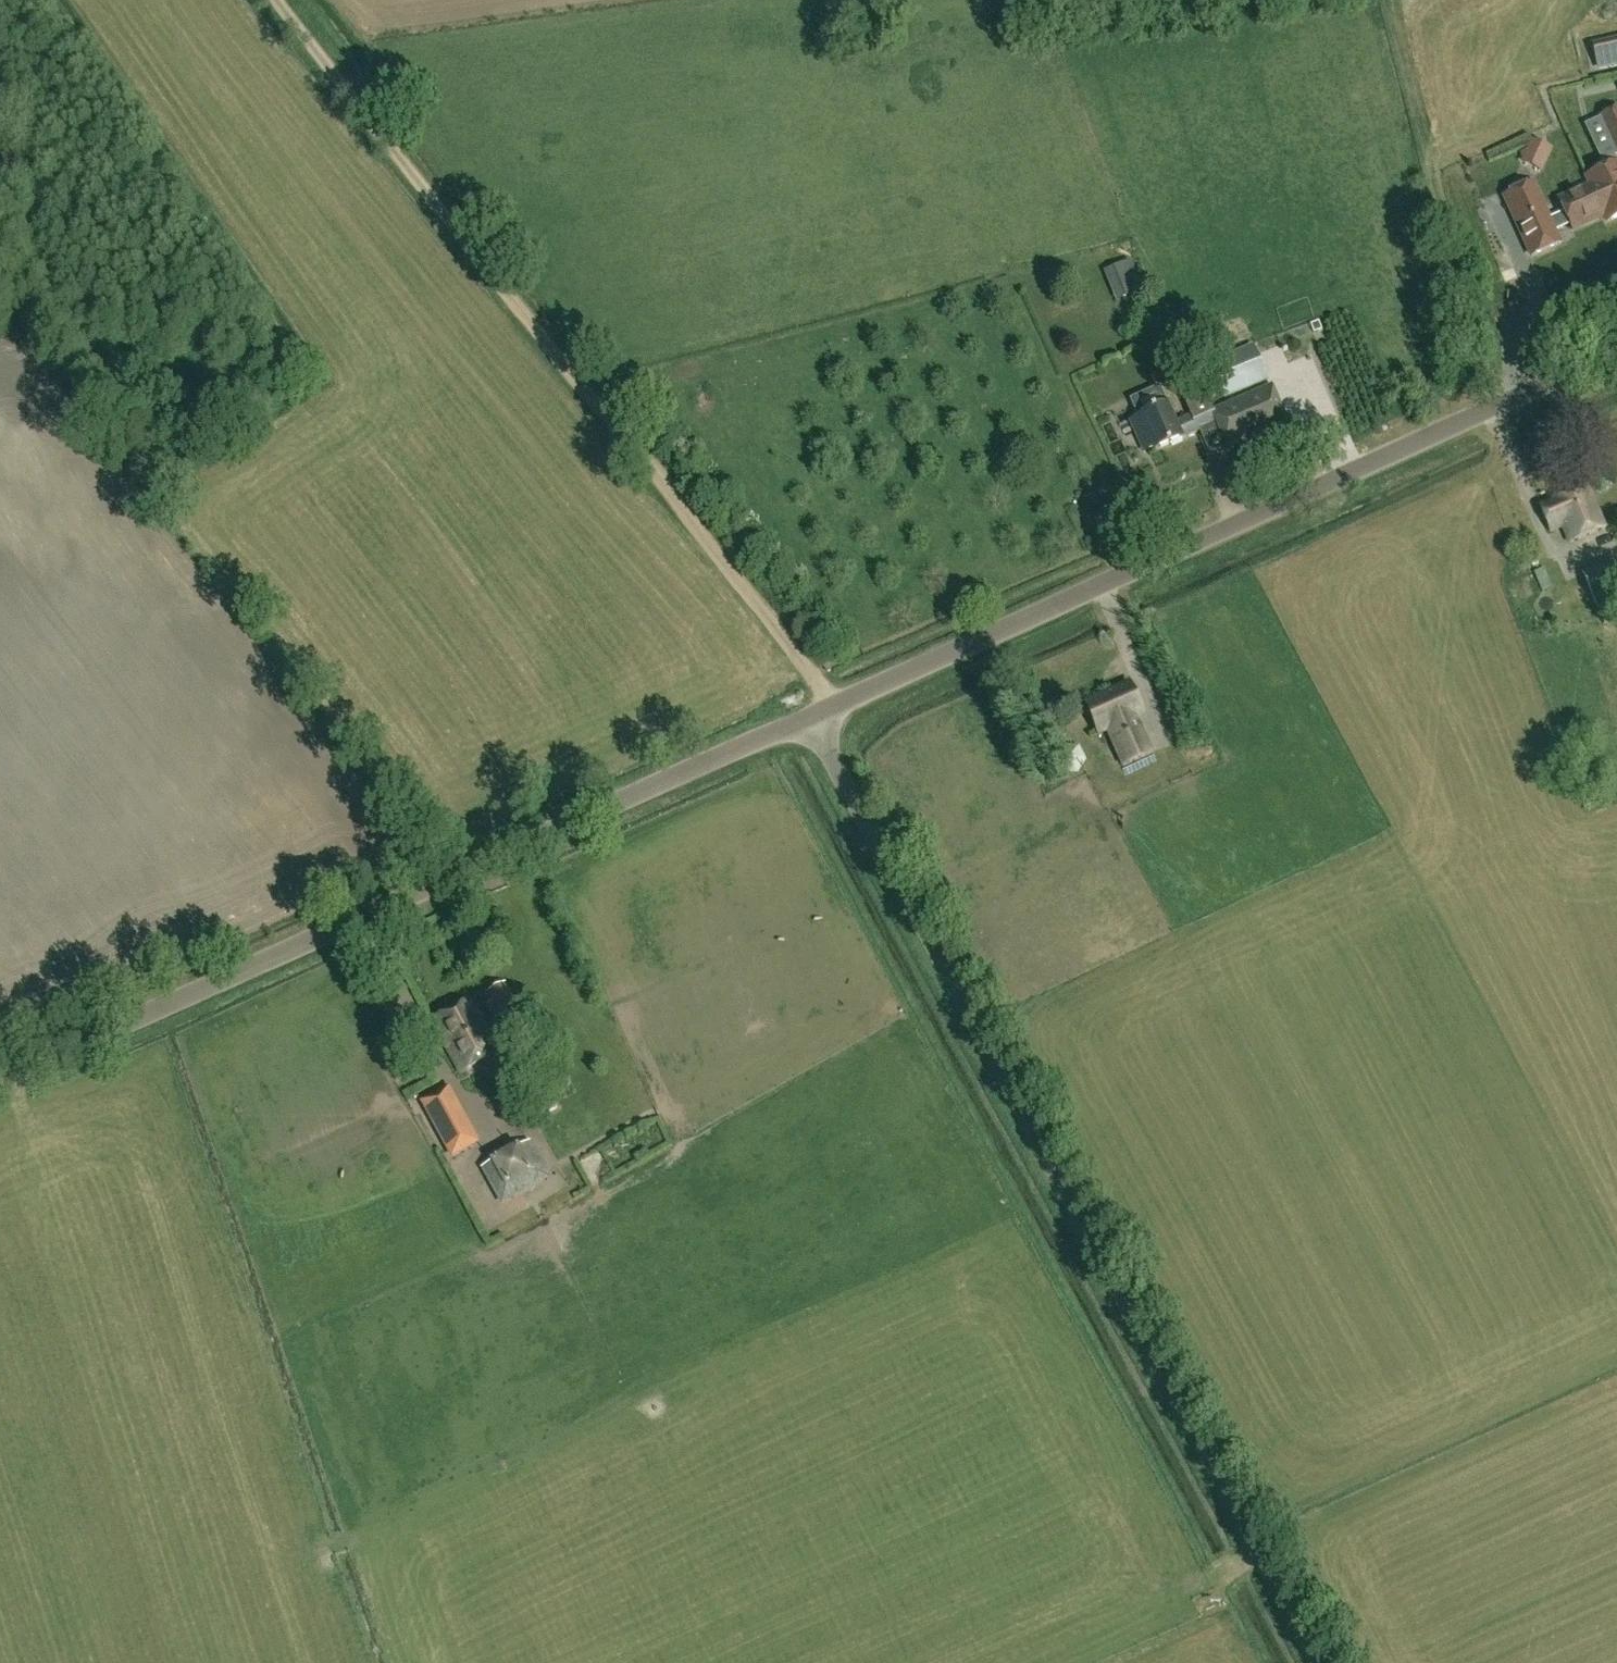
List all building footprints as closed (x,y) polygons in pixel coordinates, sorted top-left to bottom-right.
[(1604,69),(1616,66),(1616,39),(1598,44),(1604,69)] [(1587,178),(1592,189),(1560,203),(1573,233),(1605,218),(1607,222),(1616,218),(1616,160),(1616,158),(1616,110),(1602,117),(1614,145),(1598,152),(1606,169),(1587,178)] [(1545,212),(1517,224),(1531,256),(1559,244),(1545,212)] [(1139,260),(1116,268),(1127,299),(1150,291),(1139,260)] [(1335,335),(1349,332),(1345,314),(1331,317),(1335,335)] [(1227,396),(1267,379),(1254,347),(1213,364),(1227,396)] [(1353,368),(1338,373),(1344,387),(1359,382),(1353,368)] [(1271,386),(1213,412),(1218,423),(1217,423),(1229,451),(1288,423),(1271,386)] [(1146,456),(1217,423),(1218,423),(1213,412),(1212,412),(1202,387),(1182,396),(1191,416),(1175,424),(1166,404),(1129,421),(1146,456)] [(1590,486),(1540,506),(1551,531),(1563,525),(1571,543),(1607,528),(1590,486)] [(1135,718),(1143,714),(1130,684),(1086,704),(1100,734),(1108,730),(1124,767),(1152,754),(1135,718)] [(1073,768),(1090,763),(1084,743),(1067,749),(1073,768)] [(517,1008),(504,985),(489,993),(493,1002),(488,1005),(495,1018),(501,1015),(501,1016),(517,1008)] [(499,1052),(471,1000),(433,1021),(461,1073),(499,1052)] [(443,1092),(424,1103),(453,1156),(472,1146),(443,1092)] [(528,1142),(483,1167),(502,1201),(547,1177),(528,1142)] [(608,1148),(585,1157),(595,1182),(618,1173),(608,1148)]
